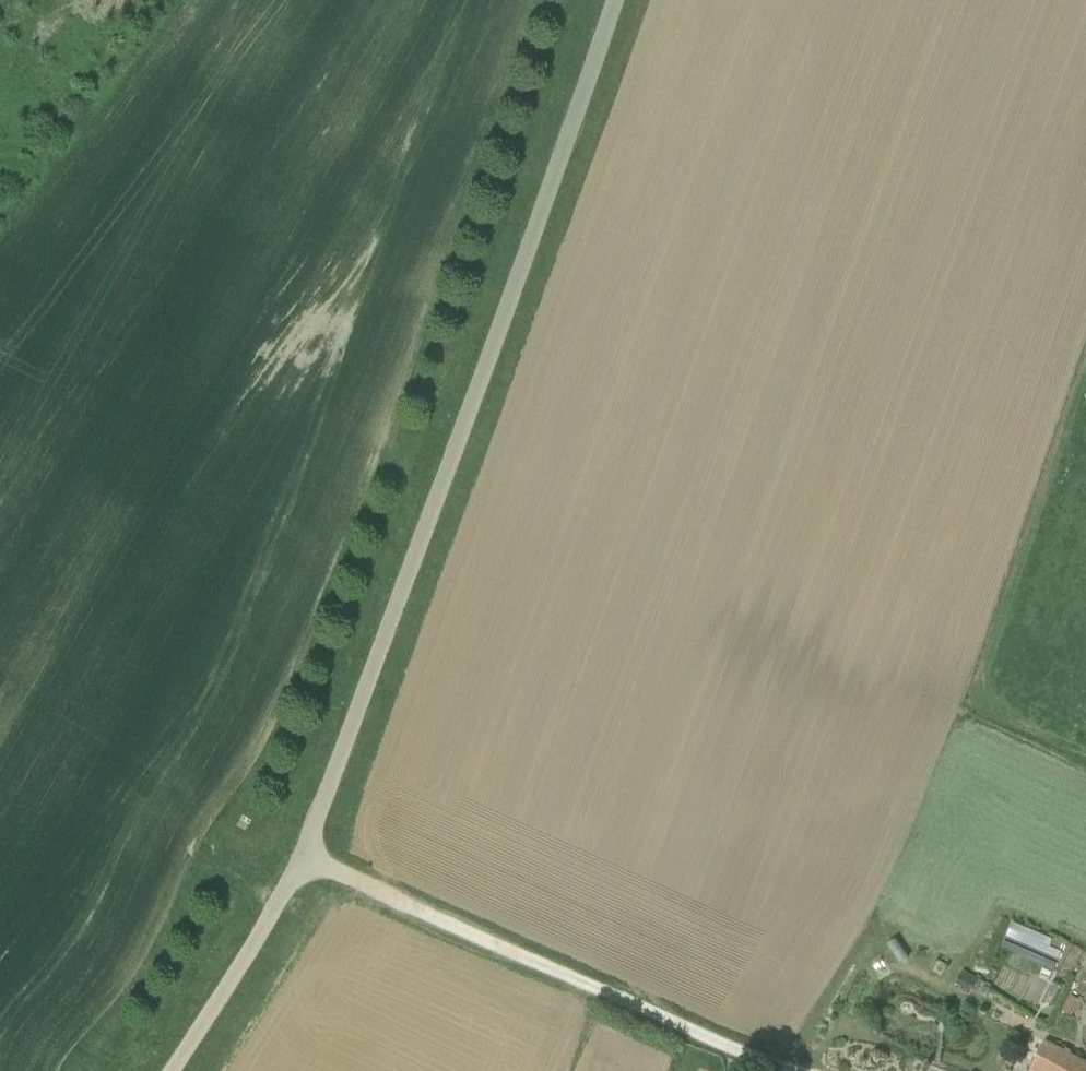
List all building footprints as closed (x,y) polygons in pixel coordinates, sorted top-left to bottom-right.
[(897,940),(888,946),(899,963),(908,957),(897,940)] [(1045,1042),(1030,1070),(1085,1070),(1085,1064),(1045,1042)]
